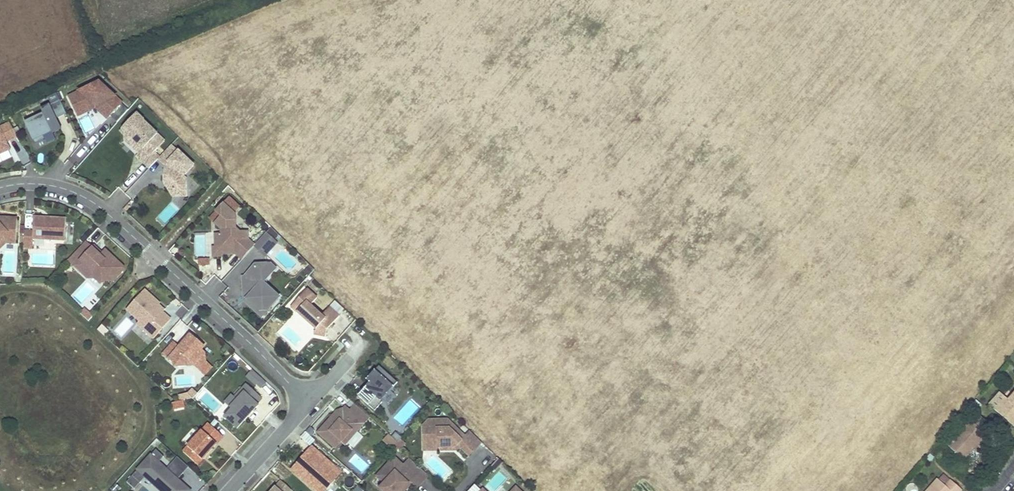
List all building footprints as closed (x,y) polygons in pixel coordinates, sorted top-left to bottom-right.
[(120,104),(97,83),(68,96),(76,112),(96,102),(108,117),(109,116),(116,123),(126,110),(120,104)] [(52,130),(50,127),(51,124),(57,121),(55,118),(66,113),(60,100),(45,107),(47,112),(25,122),(34,142),(44,138),(43,135),(52,130)] [(77,116),(95,107),(105,119),(108,117),(96,102),(76,112),(77,116)] [(158,137),(141,121),(142,120),(135,113),(118,131),(123,135),(126,138),(136,147),(137,145),(141,149),(135,156),(142,163),(152,152),(156,148),(151,144),(158,137)] [(87,132),(95,126),(87,116),(79,122),(87,132)] [(6,142),(17,136),(9,122),(0,127),(0,154),(1,154),(10,149),(6,142)] [(136,147),(126,138),(123,135),(120,143),(135,156),(141,149),(137,145),(136,147)] [(182,177),(192,166),(170,145),(158,157),(156,159),(167,169),(166,172),(163,176),(163,183),(171,183),(171,191),(185,190),(185,179),(182,177)] [(156,159),(158,157),(152,152),(142,163),(148,168),(156,159)] [(186,196),(185,190),(171,191),(171,183),(163,183),(172,198),(186,196)] [(230,197),(225,203),(236,211),(240,205),(230,197)] [(247,239),(247,231),(238,232),(235,229),(234,215),(222,204),(214,213),(220,217),(213,224),(220,230),(220,234),(214,235),(215,248),(221,247),(221,254),(234,253),(241,259),(253,246),(254,245),(247,239)] [(72,243),(73,221),(64,221),(64,217),(50,217),(50,219),(45,219),(45,216),(32,216),(32,231),(23,230),(22,246),(31,246),(32,238),(63,239),(63,242),(72,243)] [(16,218),(0,217),(0,242),(15,243),(16,218)] [(264,256),(276,243),(265,233),(254,245),(253,246),(264,256)] [(92,248),(85,241),(67,259),(75,267),(80,261),(91,272),(89,274),(91,276),(100,284),(101,282),(106,277),(111,282),(122,270),(122,267),(105,250),(102,253),(100,256),(92,248)] [(102,253),(94,245),(92,248),(100,256),(102,253)] [(215,248),(212,248),(213,257),(221,256),(221,254),(221,247),(215,248)] [(209,257),(199,258),(200,266),(210,264),(209,257)] [(91,272),(80,261),(75,267),(87,278),(91,276),(89,274),(91,272)] [(263,314),(278,297),(261,282),(274,268),(269,264),(255,265),(245,276),(246,299),(263,314)] [(246,299),(245,276),(242,276),(243,300),(261,316),(263,314),(246,299)] [(320,314),(309,304),(317,295),(308,286),(291,303),(315,327),(317,332),(327,333),(327,326),(338,315),(328,306),(320,314)] [(162,312),(164,310),(156,303),(157,301),(144,290),(126,310),(141,323),(143,321),(150,327),(147,330),(154,337),(170,319),(162,312)] [(86,310),(82,314),(87,320),(91,316),(86,310)] [(117,325),(124,334),(134,326),(128,317),(117,325)] [(141,323),(140,324),(147,330),(150,327),(143,321),(141,323)] [(196,360),(203,359),(203,354),(200,351),(193,345),(195,343),(188,336),(178,348),(172,343),(162,354),(176,367),(192,365),(196,360)] [(202,349),(195,343),(193,345),(200,351),(202,349)] [(382,403),(399,384),(380,368),(368,382),(369,382),(373,386),(369,391),(364,387),(357,395),(373,410),(381,401),(382,403)] [(250,370),(245,377),(261,388),(266,381),(250,370)] [(369,391),(373,386),(369,382),(364,387),(369,391)] [(255,404),(261,398),(245,384),(233,397),(236,400),(229,408),(231,409),(223,417),(236,428),(247,416),(245,414),(248,411),(250,413),(257,405),(255,404)] [(229,408),(236,400),(233,397),(230,395),(224,403),(229,408)] [(1009,401),(1005,398),(995,411),(1010,424),(1013,420),(1013,395),(1009,401)] [(183,408),(181,401),(174,402),(171,403),(173,410),(183,408)] [(345,444),(368,417),(354,405),(348,411),(344,407),(342,409),(335,417),(333,415),(317,432),(335,448),(341,441),(345,444)] [(974,449),(986,435),(983,433),(990,425),(976,412),(947,446),(961,458),(971,447),(974,449)] [(465,436),(447,420),(433,420),(433,426),(423,426),(423,442),(437,442),(437,450),(449,450),(449,447),(455,447),(458,444),(469,455),(482,442),(470,431),(465,436)] [(196,465),(222,436),(207,423),(182,452),(196,465)] [(353,447),(363,437),(357,431),(348,441),(353,447)] [(394,445),(397,442),(387,434),(382,440),(391,448),(394,445)] [(399,449),(403,444),(398,440),(397,442),(394,445),(398,448),(399,449)] [(391,455),(398,448),(394,445),(391,448),(387,452),(391,455)] [(340,472),(310,447),(291,469),(311,487),(312,485),(315,488),(314,490),(315,490),(323,490),(340,472)] [(971,447),(961,458),(964,460),(974,449),(971,447)] [(187,467),(176,457),(170,464),(164,470),(157,463),(162,457),(154,450),(131,477),(139,484),(146,476),(163,490),(173,490),(172,490),(179,483),(176,480),(187,467)] [(351,460),(362,471),(367,466),(356,455),(351,460)] [(427,475),(408,458),(402,464),(393,456),(375,475),(383,482),(378,487),(382,490),(402,490),(401,489),(409,480),(416,487),(427,475)] [(157,463),(164,470),(170,464),(162,457),(157,463)] [(361,489),(367,483),(362,479),(357,485),(360,489),(361,489)] [(961,490),(951,481),(946,487),(937,479),(926,490),(960,490),(961,490)] [(413,484),(409,480),(401,489),(402,490),(406,490),(413,484)] [(290,490),(280,481),(271,490),(289,490),(290,490)]
